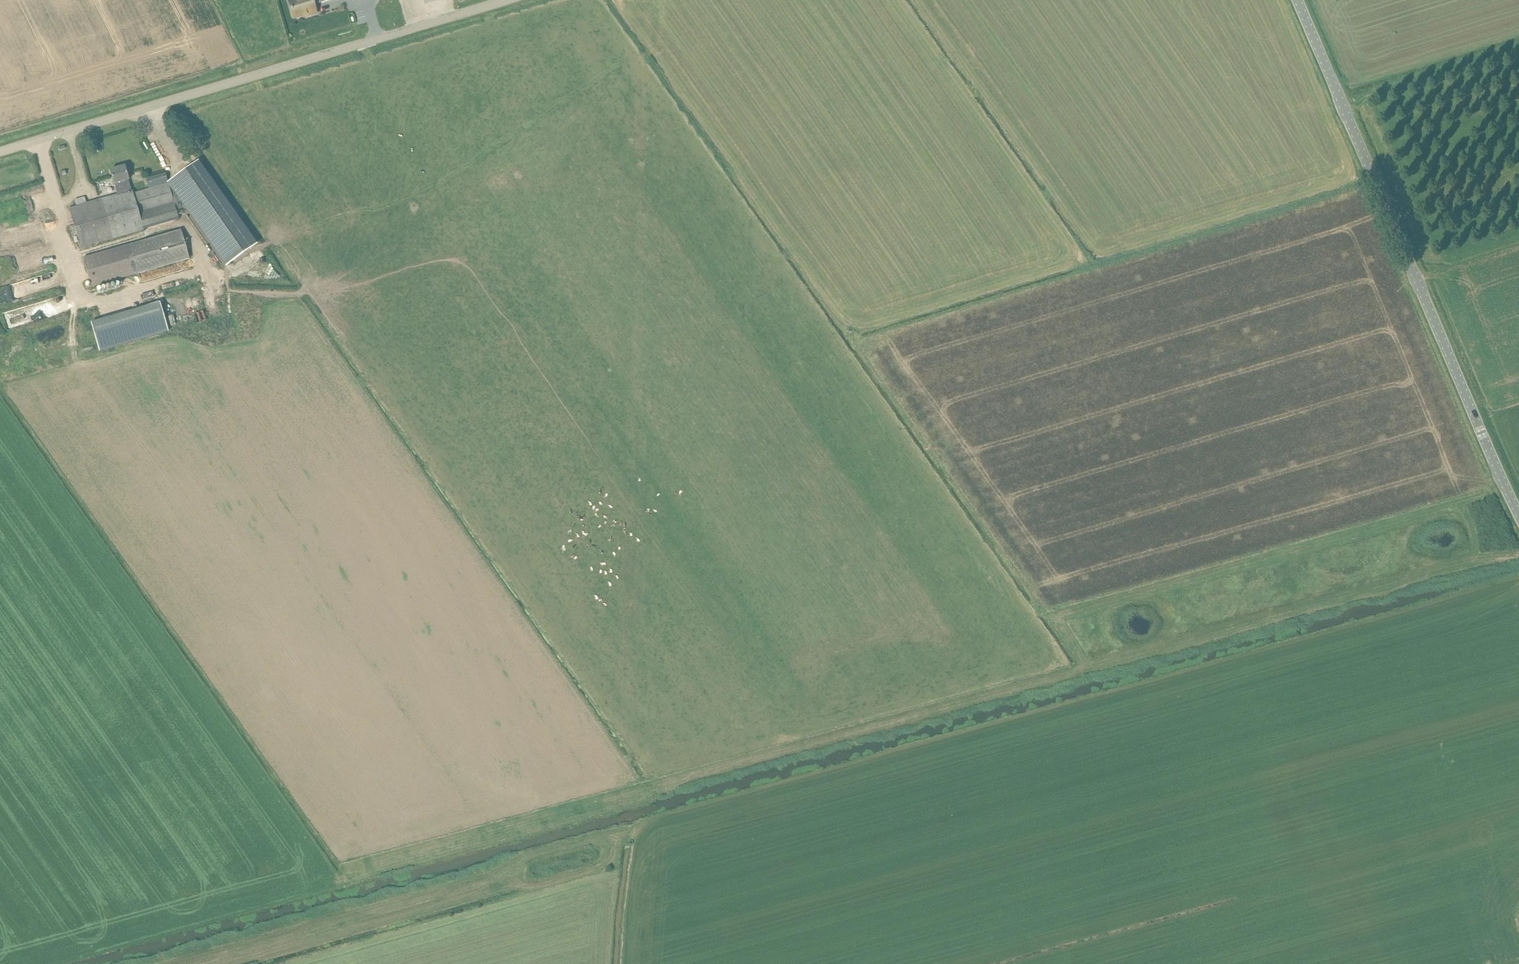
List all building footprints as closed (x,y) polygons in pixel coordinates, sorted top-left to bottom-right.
[(294,19),(303,16),(303,17),(317,13),(314,3),(321,1),(321,0),(288,0),(294,19)] [(170,183),(168,183),(171,193),(173,201),(177,214),(177,215),(192,215),(227,264),(256,244),(197,162),(169,182),(170,183)] [(125,166),(110,171),(118,195),(132,191),(125,166)] [(166,174),(146,179),(149,189),(168,183),(166,174)] [(149,189),(133,193),(138,212),(173,201),(171,193),(168,183),(149,189)] [(77,207),(69,209),(72,219),(81,250),(92,247),(91,245),(111,239),(114,238),(134,232),(144,230),(138,212),(133,193),(132,191),(118,195),(103,200),(88,204),(77,207)] [(75,200),(77,207),(88,204),(86,197),(75,200)] [(173,201),(138,212),(144,230),(179,219),(177,215),(177,214),(173,201)] [(181,230),(125,246),(133,275),(190,259),(181,230)] [(92,287),(133,275),(125,246),(83,258),(92,287)] [(3,311),(7,329),(18,326),(17,324),(61,313),(57,297),(3,311)] [(92,320),(99,350),(174,333),(167,303),(92,320)]
